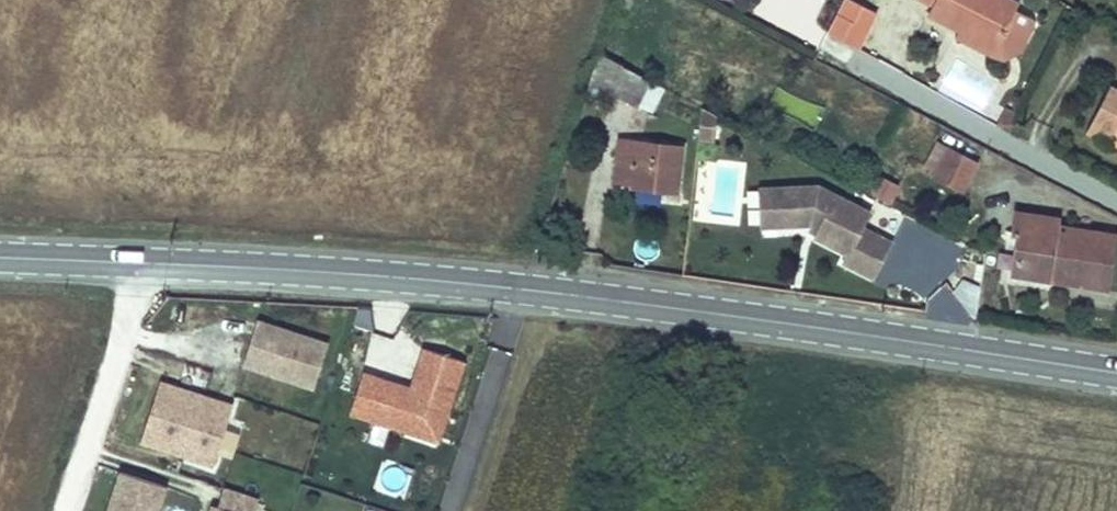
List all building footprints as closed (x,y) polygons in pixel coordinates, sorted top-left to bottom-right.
[(852,0),(845,0),(837,18),(829,33),(858,49),(877,13),(852,0)] [(959,30),(962,31),(965,24),(999,42),(1013,15),(1016,9),(1019,5),(1009,0),(926,0),(933,4),(929,13),(959,30)] [(1016,9),(1013,15),(992,56),(1005,60),(1021,52),(1038,20),(1016,9)] [(962,31),(959,30),(956,37),(992,56),(999,42),(965,24),(962,31)] [(600,53),(587,95),(607,101),(610,92),(649,111),(662,85),(600,53)] [(1111,86),(1087,132),(1116,148),(1116,89),(1111,86)] [(716,117),(701,109),(699,141),(715,142),(716,117)] [(622,140),(616,179),(634,182),(633,185),(676,190),(681,147),(622,140)] [(942,149),(934,145),(923,166),(931,170),(942,149)] [(935,163),(967,179),(973,165),(942,149),(935,163)] [(928,178),(959,194),(967,179),(935,163),(928,178)] [(866,191),(888,202),(896,189),(874,176),(866,191)] [(815,183),(773,184),(775,222),(806,220),(816,225),(812,233),(844,250),(839,259),(869,275),(888,240),(859,224),(866,209),(815,183)] [(773,184),(757,185),(758,222),(775,222),(773,184)] [(1032,214),(1019,212),(1018,212),(1014,236),(1019,236),(1014,272),(1051,278),(1053,267),(1069,269),(1068,281),(1107,286),(1113,235),(1060,226),(1061,219),(1032,214)] [(534,251),(558,254),(559,245),(537,242),(534,251)] [(952,303),(976,308),(982,284),(958,278),(952,303)] [(243,365),(313,388),(328,344),(257,321),(243,365)] [(442,430),(464,361),(423,348),(410,388),(363,373),(350,413),(391,426),(395,415),(442,430)] [(160,380),(140,443),(213,467),(217,454),(225,431),(234,404),(160,380)] [(391,426),(438,442),(442,430),(395,415),(391,426)] [(241,436),(225,431),(217,454),(233,459),(241,436)] [(107,510),(158,510),(166,487),(120,472),(107,510)] [(257,496),(223,485),(215,510),(253,510),(257,496)]
